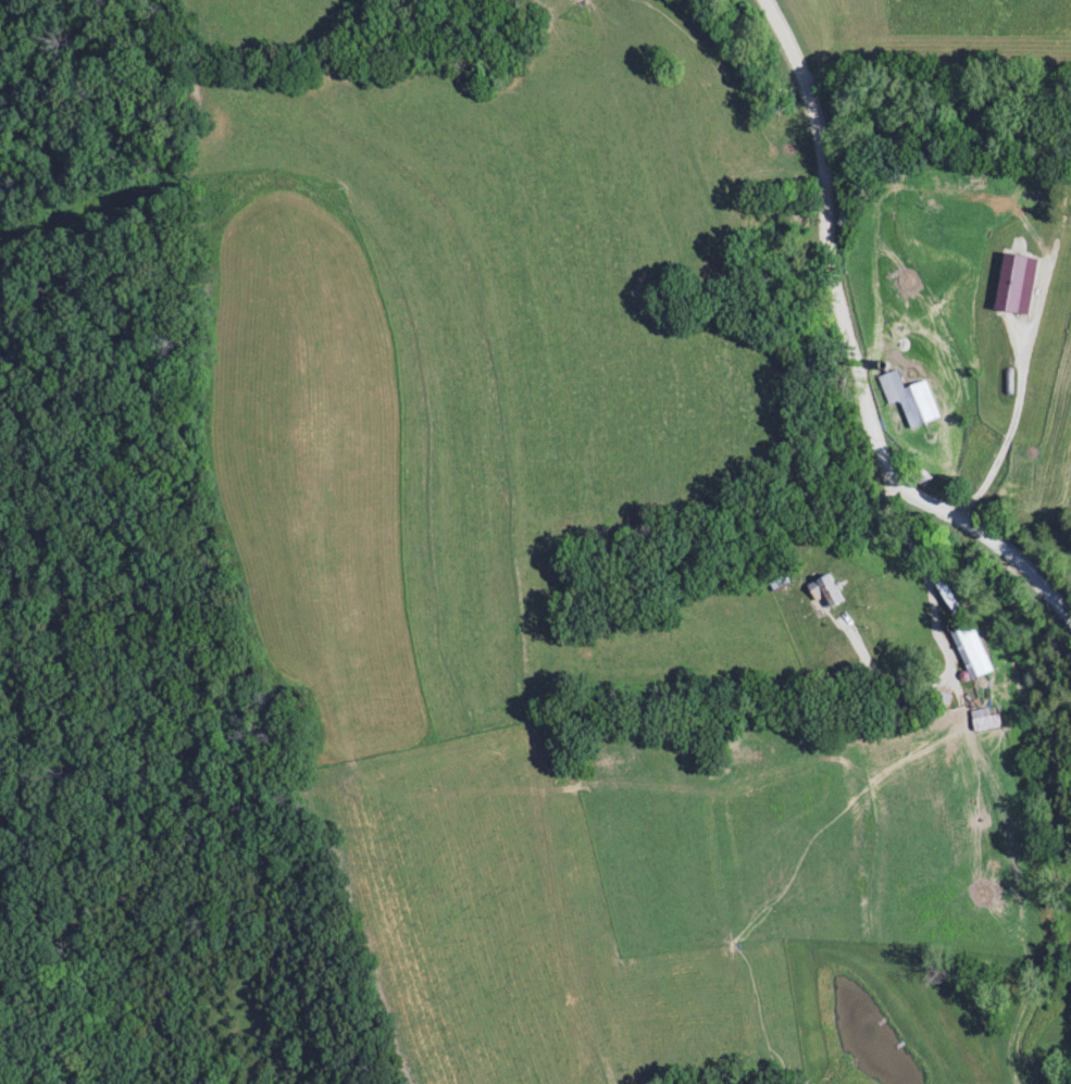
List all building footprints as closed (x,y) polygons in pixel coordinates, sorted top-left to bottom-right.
[(924,381),(900,388),(894,371),(876,377),(886,406),(897,402),(906,430),(937,420),(924,381)] [(840,599),(824,577),(811,587),(827,609),(840,599)] [(971,625),(949,634),(968,680),(989,672),(971,625)] [(988,717),(985,708),(968,713),(973,733),(998,727),(996,715),(988,717)]
